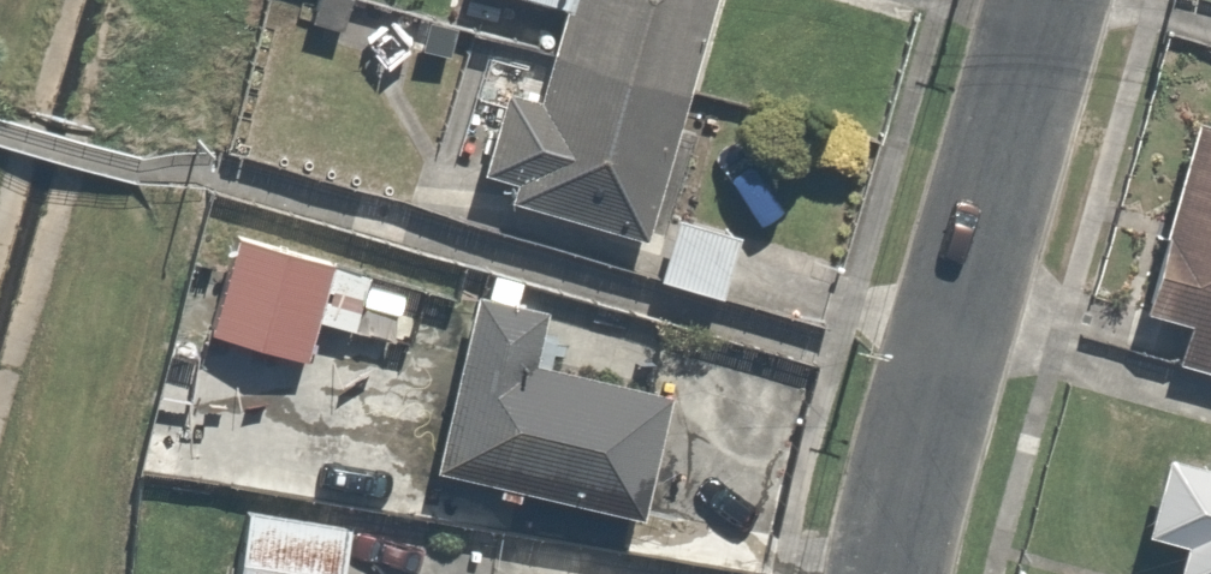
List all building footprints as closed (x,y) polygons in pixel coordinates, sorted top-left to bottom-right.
[(717,0),(506,0),(556,14),(533,96),(501,87),(470,196),(645,247),(717,0)] [(1141,315),(1187,326),(1175,374),(1210,383),(1210,128),(1188,123),(1141,315)] [(672,209),(652,290),(813,331),(834,250),(672,209)] [(392,351),(409,291),(233,242),(204,344),(305,373),(317,330),(392,351)] [(551,322),(473,303),(431,481),(636,529),(666,401),(539,372),(551,322)] [(1181,555),(1177,573),(1210,573),(1210,458),(1205,457),(1201,473),(1167,465),(1148,547),(1181,555)] [(342,519),(250,503),(238,573),(333,573),(342,519)]
